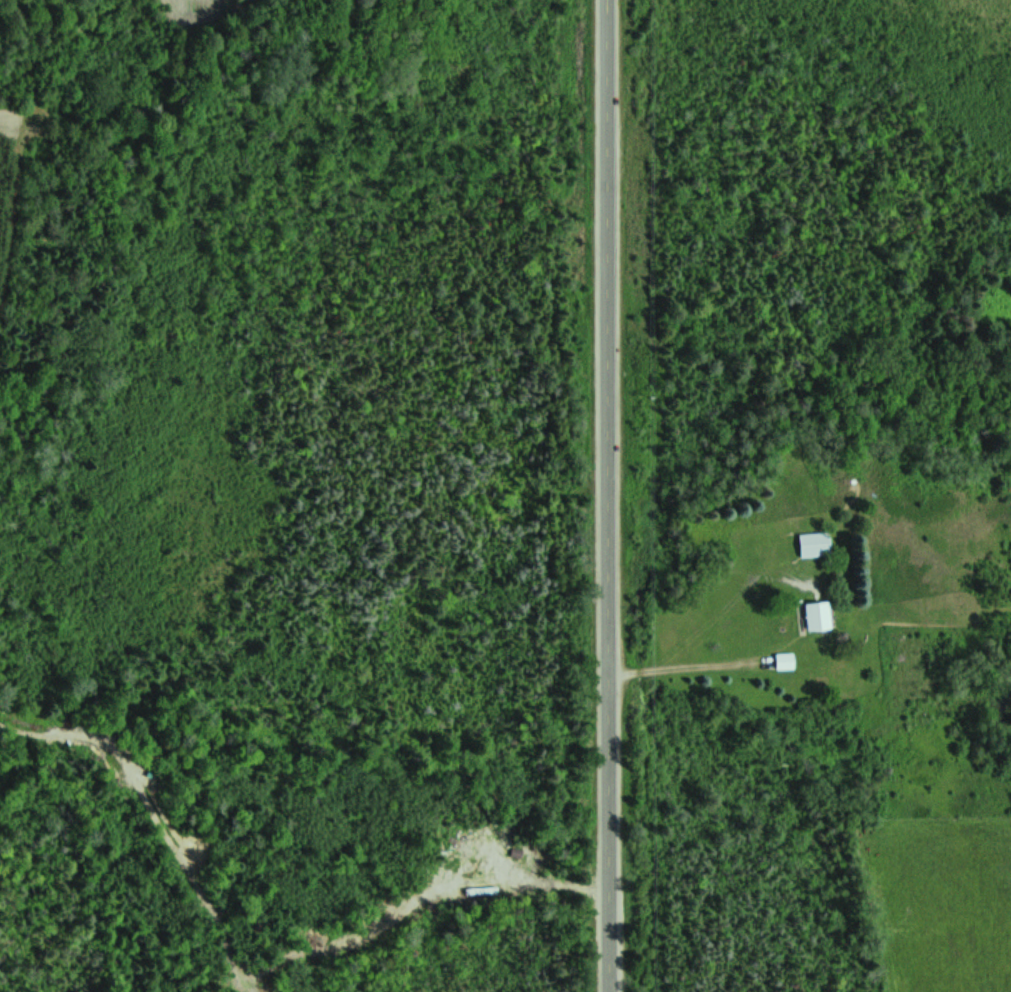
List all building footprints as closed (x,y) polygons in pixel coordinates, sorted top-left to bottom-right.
[(836,534),(804,534),(804,559),(836,559),(836,534)] [(837,632),(834,603),(812,606),(814,634),(837,632)] [(798,669),(798,655),(781,655),(781,669),(798,669)]
